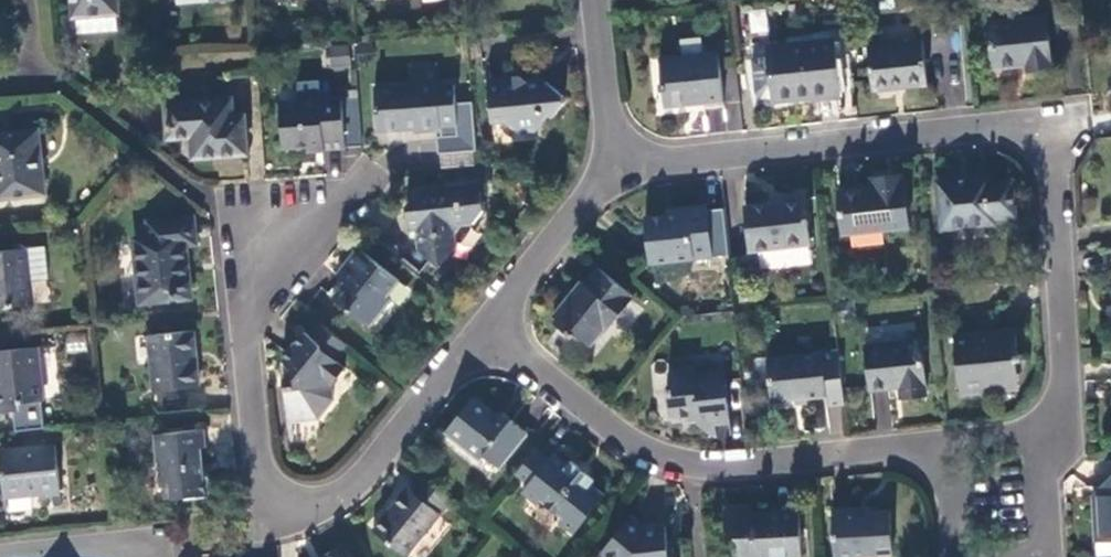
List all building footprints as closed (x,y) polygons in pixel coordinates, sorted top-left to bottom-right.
[(73,16),(117,14),(116,0),(72,0),(73,16)] [(118,25),(117,14),(73,16),(74,27),(118,25)] [(1047,18),(989,23),(994,68),(1026,64),(1028,71),(1052,69),(1047,18)] [(840,95),(834,39),(787,44),(788,52),(769,54),(775,102),(840,95)] [(923,42),(868,46),(873,90),(927,84),(923,42)] [(769,46),(769,54),(788,52),(787,44),(769,46)] [(328,45),(327,67),(347,68),(349,46),(328,45)] [(719,52),(662,57),(666,106),(705,102),(706,108),(724,106),(719,52)] [(487,78),(490,121),(505,121),(520,131),(536,130),(547,115),(554,118),(564,105),(564,95),(548,83),(529,84),(520,76),(487,78)] [(438,83),(376,88),(379,131),(414,128),(414,131),(441,129),(441,127),(457,126),(454,84),(438,85),(438,83)] [(342,98),(280,102),(283,146),(322,143),(322,149),(346,146),(342,98)] [(226,99),(165,103),(168,137),(191,136),(193,157),(246,153),(243,116),(228,117),(226,99)] [(36,131),(0,135),(0,198),(42,193),(36,131)] [(440,165),(471,163),(470,151),(439,152),(440,165)] [(478,181),(476,165),(442,167),(444,185),(440,186),(434,193),(426,188),(419,188),(406,205),(410,237),(416,237),(419,250),(439,268),(456,246),(456,232),(462,226),(472,225),(483,209),(480,181),(478,181)] [(907,228),(903,175),(869,179),(871,188),(838,192),(843,235),(907,228)] [(938,180),(943,229),(994,224),(994,218),(1015,217),(1012,182),(990,183),(990,176),(938,180)] [(810,245),(805,194),(779,197),(779,202),(745,206),(749,251),(810,245)] [(711,256),(705,205),(686,207),(686,213),(646,218),(651,262),(711,256)] [(189,218),(149,223),(150,237),(134,240),(140,302),(189,297),(184,245),(194,244),(192,221),(189,218)] [(44,247),(26,249),(29,282),(47,281),(44,247)] [(0,251),(0,307),(31,304),(29,282),(26,249),(0,251)] [(398,280),(358,249),(344,266),(352,273),(345,282),(332,298),(370,327),(390,300),(386,297),(398,280)] [(337,276),(345,282),(352,273),(344,266),(337,276)] [(633,296),(597,267),(584,283),(580,281),(553,315),(556,318),(553,321),(570,336),(573,332),(588,344),(602,327),(606,330),(633,296)] [(321,324),(311,337),(321,346),(319,347),(334,359),(346,344),(321,324)] [(198,385),(193,331),(148,335),(153,390),(198,385)] [(311,337),(305,332),(282,359),(288,421),(317,418),(332,399),(331,384),(344,368),(334,359),(319,347),(321,346),(311,337)] [(955,336),(960,394),(990,392),(990,393),(995,393),(995,385),(1011,383),(1010,362),(1023,361),(1023,355),(1017,355),(1016,334),(981,337),(981,334),(955,336)] [(920,341),(866,346),(870,391),(900,388),(902,398),(926,396),(920,341)] [(0,350),(0,411),(19,410),(19,402),(40,400),(35,347),(0,350)] [(828,407),(843,405),(838,351),(768,359),(772,403),(826,398),(828,407)] [(728,420),(723,373),(693,376),(693,368),(671,370),(672,389),(667,390),(670,417),(695,415),(696,423),(728,420)] [(506,424),(473,397),(445,431),(479,459),(483,454),(498,466),(526,433),(510,419),(506,424)] [(840,407),(823,407),(823,430),(840,430),(840,407)] [(203,430),(154,434),(157,474),(164,480),(166,499),(184,497),(184,499),(204,497),(209,492),(207,478),(205,476),(203,476),(199,448),(205,447),(203,430)] [(0,450),(0,460),(4,496),(59,491),(54,444),(0,450)] [(550,456),(537,446),(516,472),(529,483),(523,491),(538,504),(542,499),(563,516),(560,520),(574,532),(604,494),(592,483),(596,479),(572,460),(568,465),(553,452),(550,456)] [(405,556),(453,499),(423,475),(412,490),(408,487),(374,529),(405,556)] [(1093,493),(1094,510),(1095,510),(1097,539),(1110,539),(1110,492),(1093,493)] [(890,512),(855,514),(855,509),(833,511),(834,556),(845,556),(893,555),(890,512)] [(798,512),(762,514),(763,517),(754,517),(751,514),(726,516),(726,530),(737,539),(739,556),(800,556),(801,556),(798,512)] [(599,554),(603,556),(674,556),(674,548),(667,548),(666,524),(642,525),(630,517),(599,554)] [(325,556),(351,556),(343,545),(325,556)]
